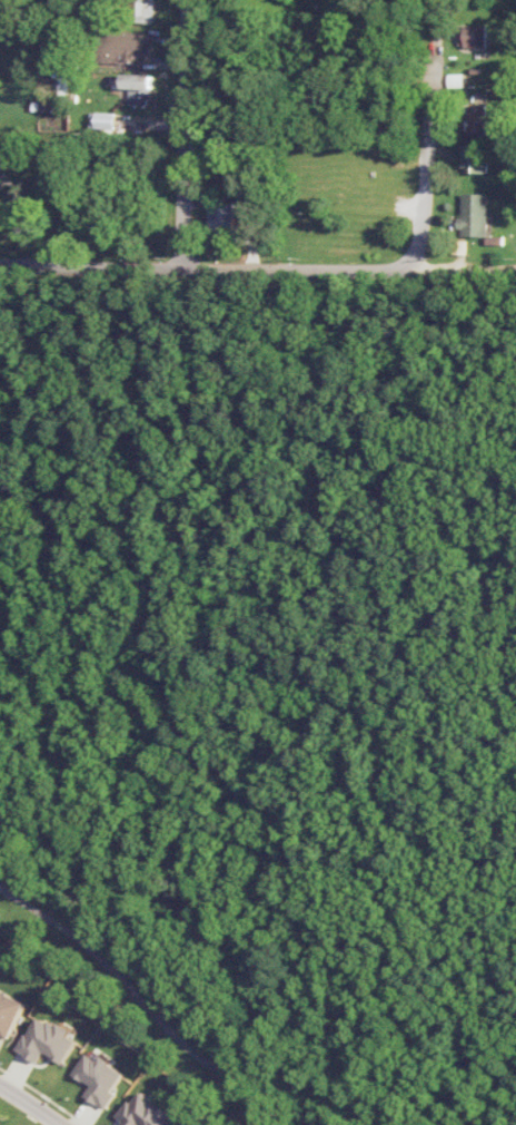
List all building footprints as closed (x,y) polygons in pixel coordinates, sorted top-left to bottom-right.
[(486,25),(458,25),(458,47),(486,47),(486,25)] [(150,62),(151,33),(104,31),(103,60),(150,62)] [(132,89),(132,105),(152,105),(154,74),(125,73),(124,88),(132,89)] [(468,135),(487,134),(486,104),(467,105),(468,135)] [(117,113),(93,112),(92,129),(117,129),(117,113)] [(486,145),(462,144),(461,172),(484,173),(486,145)] [(486,236),(487,194),(462,193),(461,218),(459,218),(459,236),(486,236)] [(234,201),(211,202),(212,238),(235,237),(234,201)] [(10,1039),(26,1002),(0,990),(0,1034),(10,1039)] [(18,1052),(38,1062),(44,1052),(65,1063),(76,1040),(70,1037),(72,1032),(38,1014),(18,1052)] [(73,1073),(91,1085),(84,1095),(105,1109),(115,1094),(112,1092),(124,1072),(100,1056),(98,1060),(87,1053),(73,1073)] [(183,1117),(154,1093),(150,1098),(140,1090),(117,1118),(126,1124),(176,1124),(183,1117)]
